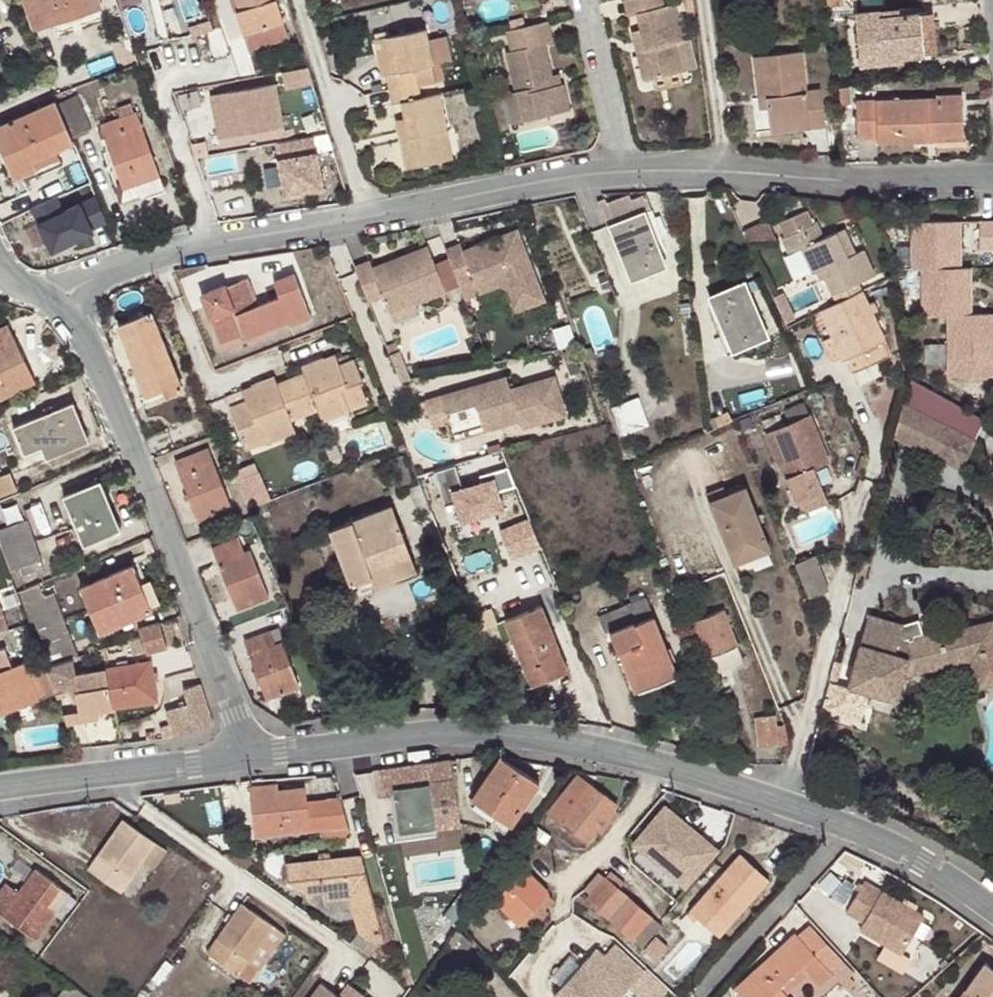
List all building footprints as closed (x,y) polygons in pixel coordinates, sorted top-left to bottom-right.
[(34,31),(98,11),(95,0),(24,0),(34,31)] [(243,34),(244,36),(282,24),(275,0),(236,0),(239,10),(235,12),(243,34)] [(639,53),(647,84),(684,74),(677,46),(687,44),(677,7),(666,8),(664,0),(633,0),(627,2),(631,18),(640,17),(644,32),(648,51),(639,53)] [(901,57),(921,57),(917,14),(898,15),(897,10),(854,13),(859,63),(901,60),(901,57)] [(917,14),(921,57),(932,56),(930,13),(917,14)] [(565,81),(561,82),(554,84),(552,73),(544,43),(553,40),(548,19),(506,29),(511,49),(507,51),(516,89),(524,120),(571,109),(565,81)] [(288,38),(282,24),(244,36),(239,38),(244,52),(288,38)] [(409,165),(445,157),(439,131),(448,128),(439,91),(420,95),(414,66),(433,62),(425,24),(386,32),(395,68),(387,70),(394,99),(404,98),(408,113),(412,133),(401,135),(409,165)] [(395,68),(386,32),(375,34),(382,70),(387,70),(395,68)] [(635,34),(639,53),(648,51),(644,32),(635,34)] [(804,121),(805,130),(823,128),(819,90),(804,92),(799,53),(753,58),(757,99),(765,98),(765,109),(767,124),(804,121)] [(287,95),(317,90),(309,68),(283,73),(287,95)] [(554,84),(561,82),(558,71),(552,73),(554,84)] [(849,105),(847,84),(834,86),(836,105),(849,105)] [(219,137),(284,126),(276,86),(211,95),(219,137)] [(515,123),(524,120),(516,89),(507,92),(515,123)] [(64,122),(71,137),(89,128),(76,95),(56,104),(64,122)] [(876,145),(927,143),(927,134),(963,132),(961,96),(936,96),(936,99),(856,104),(859,140),(876,139),(876,145)] [(765,98),(757,99),(758,110),(765,109),(765,98)] [(64,122),(56,104),(54,101),(0,124),(0,150),(64,122)] [(123,190),(159,178),(137,113),(134,114),(131,105),(117,109),(121,119),(101,125),(123,190)] [(397,115),(401,135),(412,133),(408,113),(397,115)] [(768,133),(805,130),(804,121),(767,124),(768,133)] [(73,142),(71,137),(64,122),(0,150),(0,152),(12,178),(35,168),(32,160),(55,150),(73,142)] [(439,131),(445,157),(454,155),(448,128),(439,131)] [(927,143),(963,142),(963,132),(927,134),(927,143)] [(314,135),(278,141),(286,191),(322,186),(314,135)] [(59,158),(55,150),(32,160),(35,168),(59,158)] [(666,268),(653,234),(644,212),(651,209),(646,196),(632,201),(630,195),(605,205),(603,199),(585,206),(595,232),(609,227),(632,281),(666,268)] [(69,202),(28,218),(44,258),(113,232),(102,202),(73,213),(69,202)] [(644,212),(653,234),(659,232),(651,209),(644,212)] [(888,219),(904,219),(904,209),(889,209),(888,219)] [(832,293),(856,281),(874,274),(862,250),(855,253),(845,228),(824,238),(816,221),(813,224),(808,211),(778,224),(784,236),(779,238),(788,254),(800,249),(812,273),(815,271),(820,270),(824,279),(831,293),(832,293)] [(978,220),(977,248),(992,248),(992,221),(978,220)] [(441,239),(456,277),(470,272),(474,284),(497,276),(509,303),(541,291),(513,221),(491,229),(494,234),(481,240),(479,233),(459,240),(455,233),(441,239)] [(957,223),(912,223),(913,268),(921,269),(957,268),(957,223)] [(491,229),(479,233),(481,240),(494,234),(491,229)] [(367,252),(353,257),(368,294),(381,289),(388,307),(414,297),(444,285),(426,239),(372,261),(367,252)] [(942,315),(969,315),(969,268),(957,268),(921,269),(922,315),(942,315)] [(820,281),(824,279),(820,270),(815,271),(820,281)] [(252,330),(255,336),(289,321),(291,326),(311,318),(293,273),(273,281),(279,298),(253,308),(242,282),(226,288),(224,285),(201,295),(210,321),(213,320),(221,342),(241,334),(252,330)] [(731,354),(768,338),(744,281),(707,297),(731,354)] [(837,303),(861,292),(856,281),(832,293),(837,303)] [(885,340),(863,291),(861,292),(837,303),(819,312),(831,337),(840,358),(842,361),(847,357),(853,372),(887,356),(881,342),(885,340)] [(417,303),(414,297),(388,307),(391,313),(417,303)] [(156,372),(162,389),(166,395),(183,389),(151,311),(117,326),(139,378),(156,372)] [(969,315),(942,315),(942,373),(988,374),(988,315),(969,315)] [(25,386),(18,370),(26,367),(7,327),(0,330),(0,398),(25,386)] [(243,340),(255,336),(252,330),(241,334),(243,340)] [(840,358),(831,337),(821,341),(831,362),(840,358)] [(290,377),(304,415),(317,411),(344,400),(347,410),(367,403),(360,384),(364,383),(354,358),(339,364),(335,355),(322,359),(325,364),(302,372),(290,377)] [(300,365),(302,372),(325,364),(322,359),(322,356),(300,365)] [(493,405),(496,411),(511,406),(514,415),(558,400),(545,359),(501,374),(486,380),(482,368),(416,390),(425,416),(441,410),(438,401),(468,391),(473,410),(493,405)] [(486,380),(501,374),(497,362),(482,368),(486,380)] [(18,370),(25,386),(33,383),(26,367),(18,370)] [(146,395),(162,389),(156,372),(139,378),(146,395)] [(256,391),(276,382),(274,375),(253,383),(254,385),(256,391)] [(291,421),(304,415),(290,377),(276,382),(256,391),(254,385),(241,391),(245,399),(229,406),(239,431),(242,430),(249,448),(266,440),(263,431),(291,421)] [(984,420),(906,381),(890,436),(960,469),(984,420)] [(642,396),(613,406),(623,434),(652,424),(642,396)] [(344,400),(317,411),(321,422),(348,411),(347,410),(344,400)] [(43,453),(86,436),(72,402),(12,427),(23,453),(40,446),(43,453)] [(814,467),(828,461),(803,402),(783,409),(789,423),(784,425),(778,413),(762,420),(794,502),(822,491),(814,467)] [(476,418),(496,411),(493,405),(473,410),(476,418)] [(294,432),(291,421),(263,431),(266,440),(267,442),(294,432)] [(199,519),(230,506),(207,447),(176,459),(199,519)] [(397,485),(413,480),(403,454),(387,459),(397,485)] [(512,467),(451,486),(463,524),(507,511),(501,491),(517,486),(512,467)] [(16,491),(9,474),(0,477),(0,498),(16,491)] [(264,474),(245,479),(252,505),(271,499),(264,474)] [(99,504),(106,499),(98,481),(91,484),(99,504)] [(119,530),(106,499),(99,504),(91,484),(63,496),(85,545),(119,530)] [(744,486),(730,492),(751,548),(765,543),(744,486)] [(734,564),(754,556),(751,548),(730,492),(724,494),(722,487),(706,493),(734,564)] [(348,583),(370,575),(412,560),(392,505),(328,529),(348,583)] [(502,529),(514,559),(544,547),(532,517),(502,529)] [(40,559),(25,519),(0,529),(0,537),(11,569),(40,559)] [(236,612),(269,598),(250,551),(244,553),(239,539),(212,550),(236,612)] [(751,548),(754,556),(768,550),(765,543),(751,548)] [(795,563),(809,598),(828,589),(815,556),(795,563)] [(412,560),(370,575),(374,587),(416,571),(412,560)] [(100,633),(146,614),(136,589),(142,587),(149,585),(139,561),(81,586),(100,633)] [(43,596),(38,585),(22,591),(50,663),(73,657),(78,655),(53,593),(43,596)] [(136,589),(146,614),(152,612),(142,587),(136,589)] [(634,691),(678,675),(646,597),(598,615),(605,633),(610,631),(634,691)] [(14,644),(0,603),(0,648),(14,644)] [(530,685),(567,670),(542,605),(505,620),(530,685)] [(713,673),(743,662),(722,610),(693,621),(713,673)] [(955,665),(978,659),(975,646),(967,648),(963,628),(962,624),(924,633),(923,637),(901,631),(902,625),(870,615),(849,687),(894,700),(905,664),(920,661),(931,671),(955,665)] [(166,650),(158,621),(138,627),(141,636),(146,654),(166,650)] [(992,655),(992,626),(991,621),(963,628),(967,648),(975,646),(978,659),(992,655)] [(265,698),(299,686),(278,627),(244,640),(265,698)] [(56,693),(45,665),(42,657),(11,668),(4,649),(0,650),(0,711),(56,693)] [(978,659),(955,665),(957,679),(971,676),(974,691),(992,686),(992,655),(978,659)] [(56,693),(57,695),(70,691),(71,694),(78,693),(81,710),(155,700),(149,663),(76,674),(73,657),(50,663),(45,665),(56,693)] [(213,722),(200,683),(183,689),(189,702),(165,710),(169,723),(160,726),(164,735),(213,722)] [(786,743),(788,733),(785,724),(775,726),(775,717),(755,719),(757,745),(786,743)] [(538,782),(500,757),(499,759),(472,798),(510,825),(538,782)] [(416,829),(460,822),(450,758),(375,769),(379,795),(410,792),(416,829)] [(587,841),(597,829),(613,808),(617,803),(578,774),(548,811),(587,841)] [(350,822),(342,794),(305,799),(304,786),(278,789),(277,783),(251,786),(253,811),(261,809),(263,832),(350,822)] [(635,841),(676,878),(707,842),(665,806),(635,841)] [(613,808),(597,829),(603,833),(619,811),(613,808)] [(256,833),(263,832),(261,809),(253,811),(256,833)] [(87,867),(119,890),(154,841),(122,818),(87,867)] [(289,878),(307,890),(324,888),(325,897),(349,895),(359,931),(375,943),(386,940),(376,904),(362,852),(286,861),(289,878)] [(689,908),(706,923),(745,879),(755,868),(738,853),(689,908)] [(56,911),(47,905),(62,887),(36,868),(18,891),(6,881),(0,888),(0,910),(36,937),(56,911)] [(768,878),(755,868),(745,879),(757,890),(768,878)] [(491,875),(482,887),(517,923),(519,921),(546,894),(547,893),(522,869),(503,887),(491,875)] [(605,877),(590,893),(587,898),(632,936),(651,915),(618,887),(624,880),(610,869),(605,877)] [(921,912),(862,877),(844,907),(861,917),(857,924),(899,949),(921,912)] [(745,879),(706,923),(719,934),(757,890),(745,879)] [(47,905),(56,911),(69,892),(62,887),(47,905)] [(324,888),(307,890),(309,898),(325,897),(324,888)] [(546,894),(519,921),(524,925),(551,899),(546,894)] [(205,952),(235,973),(271,924),(240,902),(205,952)] [(384,902),(376,904),(386,940),(393,938),(384,902)] [(662,924),(651,915),(632,936),(643,946),(662,924)] [(828,971),(840,959),(809,924),(796,934),(794,932),(780,945),(783,949),(762,968),(759,964),(733,986),(742,996),(788,996),(785,993),(808,972),(819,961),(828,971)] [(469,943),(452,929),(444,940),(461,955),(469,943)] [(553,996),(619,996),(644,969),(614,942),(602,955),(595,948),(552,996),(553,996)] [(831,973),(828,971),(819,961),(808,972),(818,985),(831,973)] [(984,961),(964,988),(969,991),(964,996),(992,996),(992,967),(984,961)] [(308,996),(368,996),(347,982),(338,994),(320,981),(308,996)] [(68,985),(60,996),(85,996),(68,985)]
